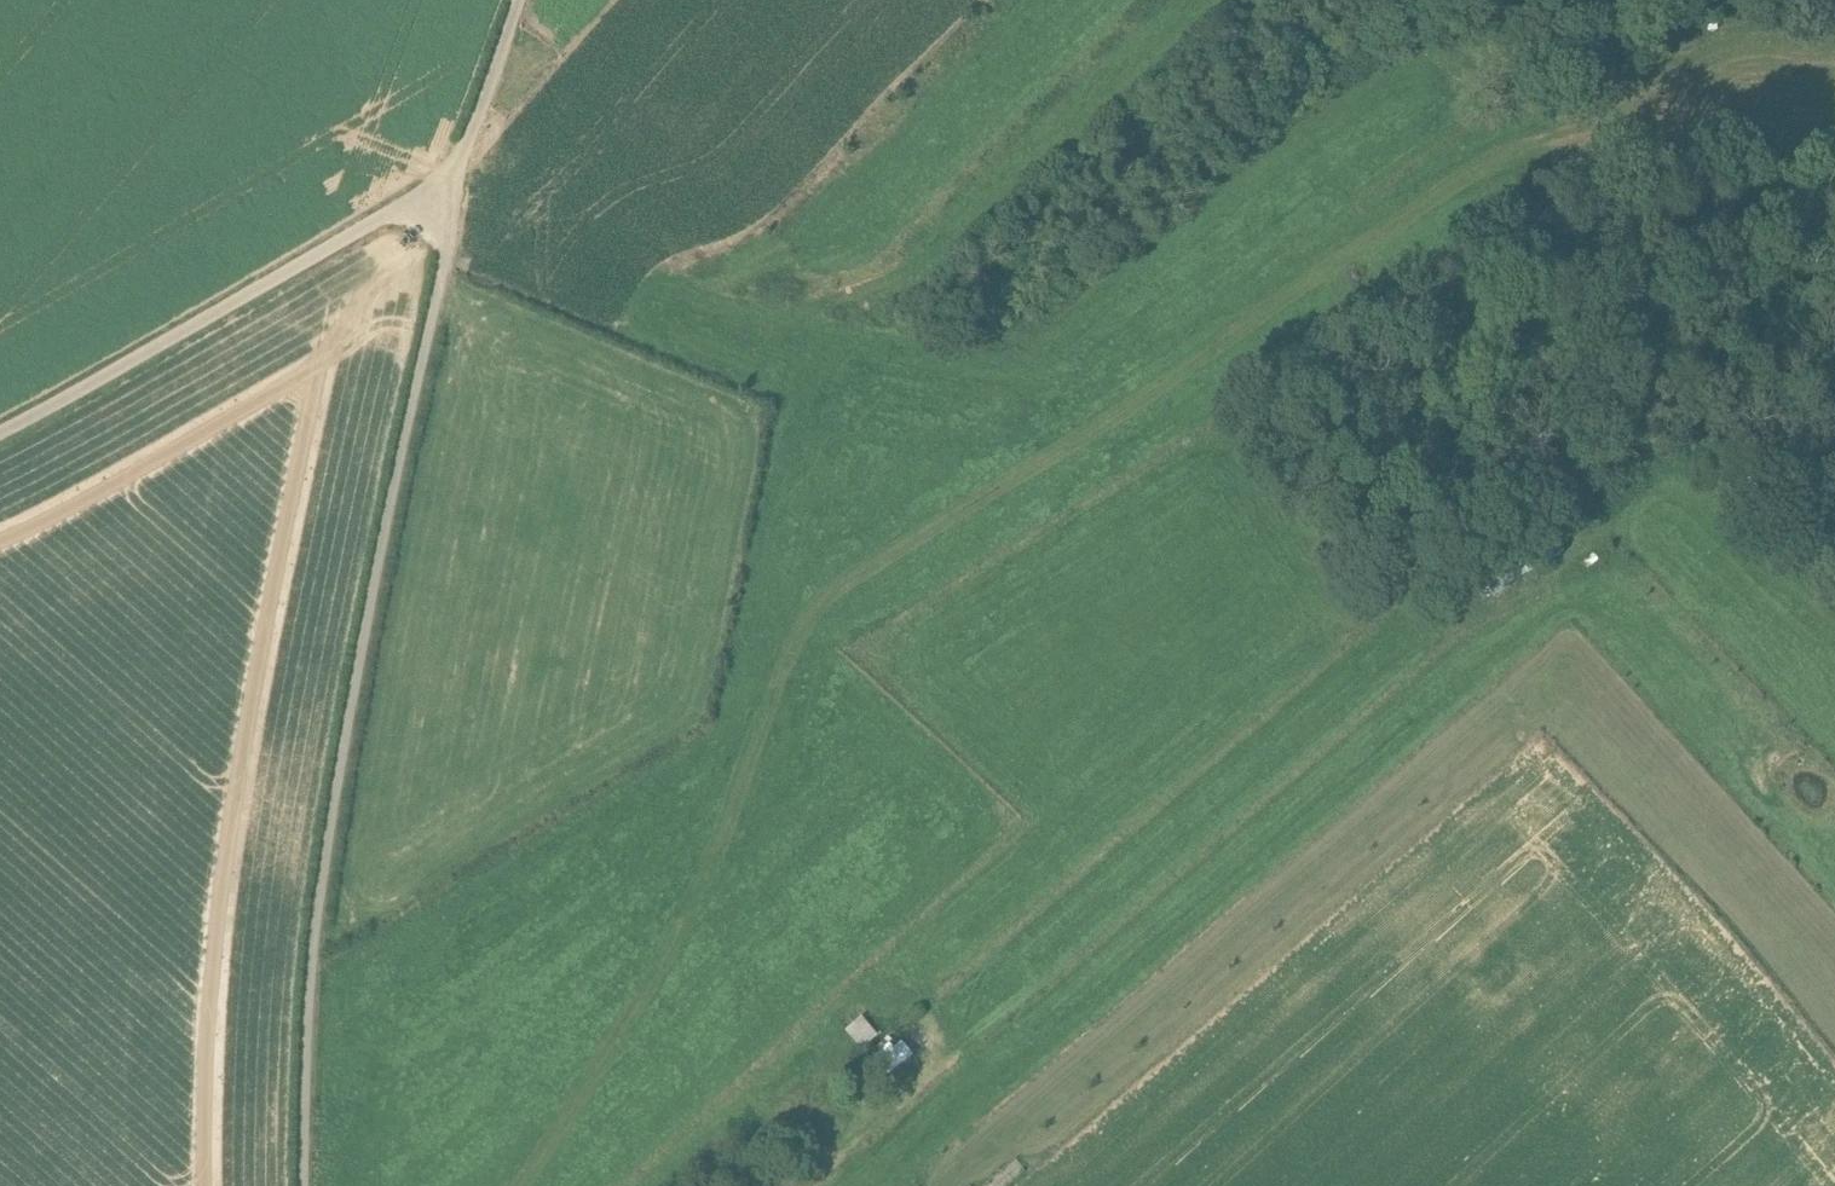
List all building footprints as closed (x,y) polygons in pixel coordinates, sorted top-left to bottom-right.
[(867,1048),(882,1034),(865,1016),(850,1030),(867,1048)] [(890,1077),(917,1055),(903,1037),(876,1059),(890,1077)]
